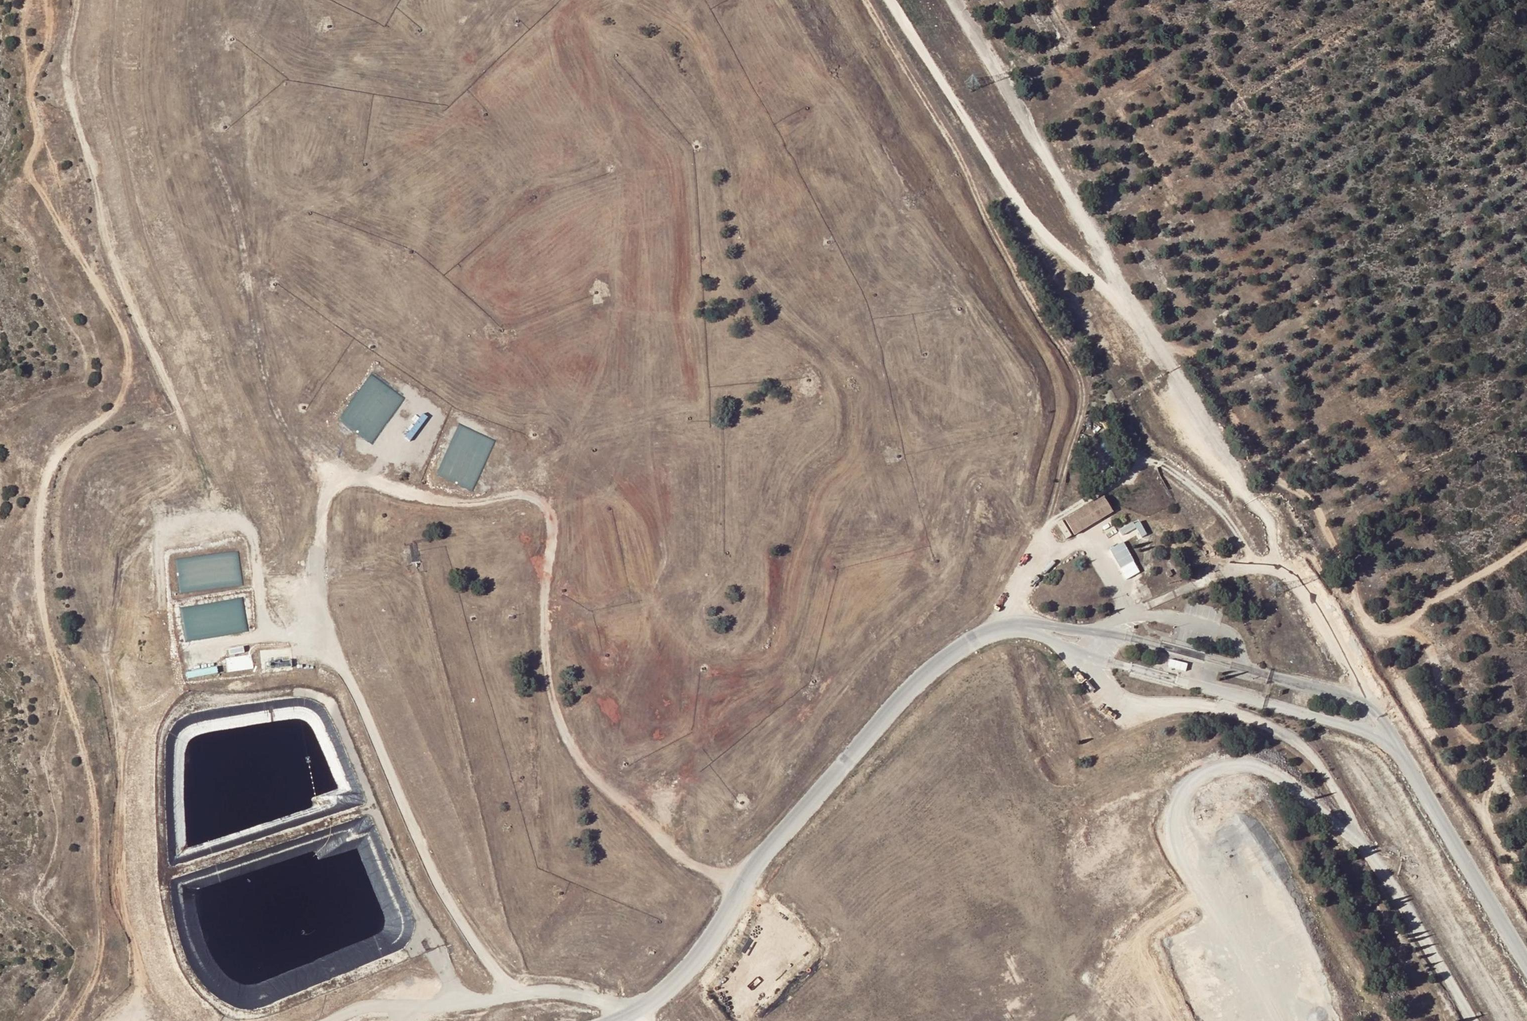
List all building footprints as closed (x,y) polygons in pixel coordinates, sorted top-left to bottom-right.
[(374,373),(342,416),(373,440),(406,398),(374,373)] [(460,423),(438,475),(475,490),(496,439),(460,423)] [(1107,497),(1068,521),(1077,536),(1116,512),(1107,497)] [(1066,518),(1059,522),(1069,538),(1076,534),(1066,518)] [(1126,543),(1112,550),(1134,589),(1147,581),(1126,543)] [(241,554),(179,559),(181,590),(243,585),(241,554)] [(1134,595),(1128,598),(1132,607),(1138,604),(1134,595)] [(184,617),(188,640),(250,630),(245,597),(199,604),(201,614),(184,617)] [(227,657),(229,671),(255,668),(253,653),(227,657)] [(1191,665),(1173,660),(1171,668),(1189,673),(1191,665)]
